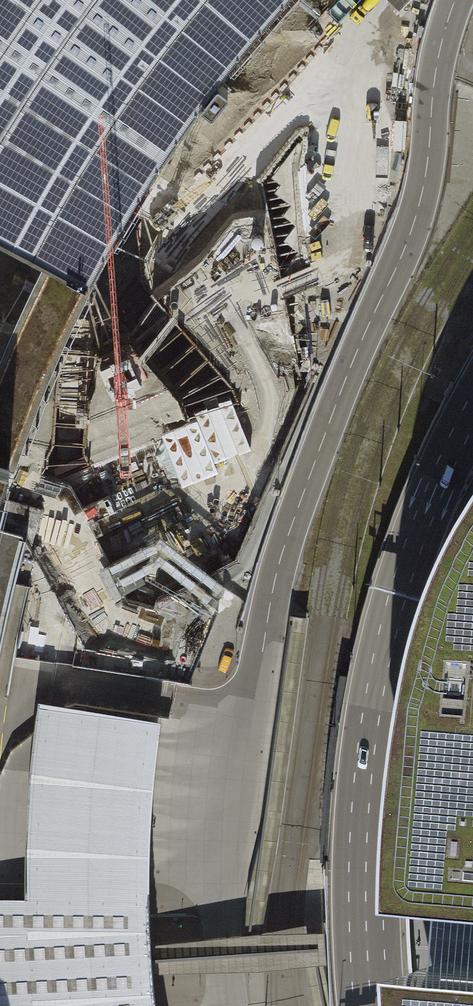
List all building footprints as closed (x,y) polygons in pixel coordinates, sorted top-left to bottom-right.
[(35,254),(69,271),(88,281),(100,258),(114,234),(127,211),(141,188),(156,165),(171,143),(186,122),(200,99),(213,109),(229,90),(218,81),(234,58),(254,34),(274,11),(284,0),(0,0),(0,236),(35,254)] [(9,463),(0,461),(0,493),(9,463)] [(3,607),(7,607),(23,539),(21,535),(0,530),(0,624),(3,607)] [(150,943),(150,824),(160,724),(171,657),(179,621),(59,591),(37,705),(26,813),(24,896),(0,896),(0,1005),(156,1005),(152,972),(150,943)] [(472,598),(467,615),(459,646),(451,686),(444,759),(432,894),(472,898),(472,596),(472,598)] [(247,896),(244,932),(261,931),(279,822),(307,617),(291,614),(261,831),(247,896)] [(432,894),(431,927),(432,961),(461,963),(472,965),(472,898),(432,894)] [(150,943),(152,972),(260,969),(305,964),(323,962),(325,961),(324,929),(261,931),(244,932),(150,943)] [(461,963),(432,961),(433,983),(436,1005),(472,1005),(472,965),(461,963)] [(305,964),(310,1005),(329,1005),(327,980),(323,962),(305,964)]
